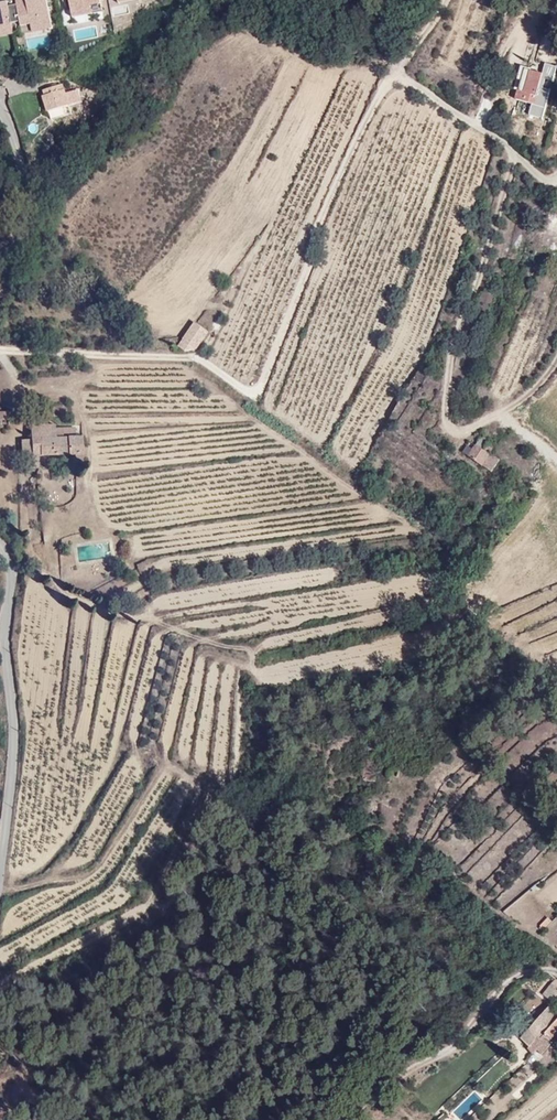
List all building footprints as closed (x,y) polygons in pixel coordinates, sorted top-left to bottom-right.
[(0,2),(0,37),(14,34),(12,22),(19,21),(22,35),(53,29),(48,0),(15,0),(11,1),(11,0),(0,2)] [(72,18),(102,13),(100,0),(68,0),(72,18)] [(556,73),(527,64),(519,92),(545,107),(556,73)] [(40,90),(49,120),(72,112),(62,83),(40,90)] [(194,321),(177,345),(192,355),(208,331),(194,321)] [(84,421),(32,423),(37,463),(86,456),(84,421)] [(492,472),(499,461),(470,443),(463,454),(492,472)] [(550,1000),(509,1048),(536,1071),(556,1049),(556,1007),(550,1000)]
